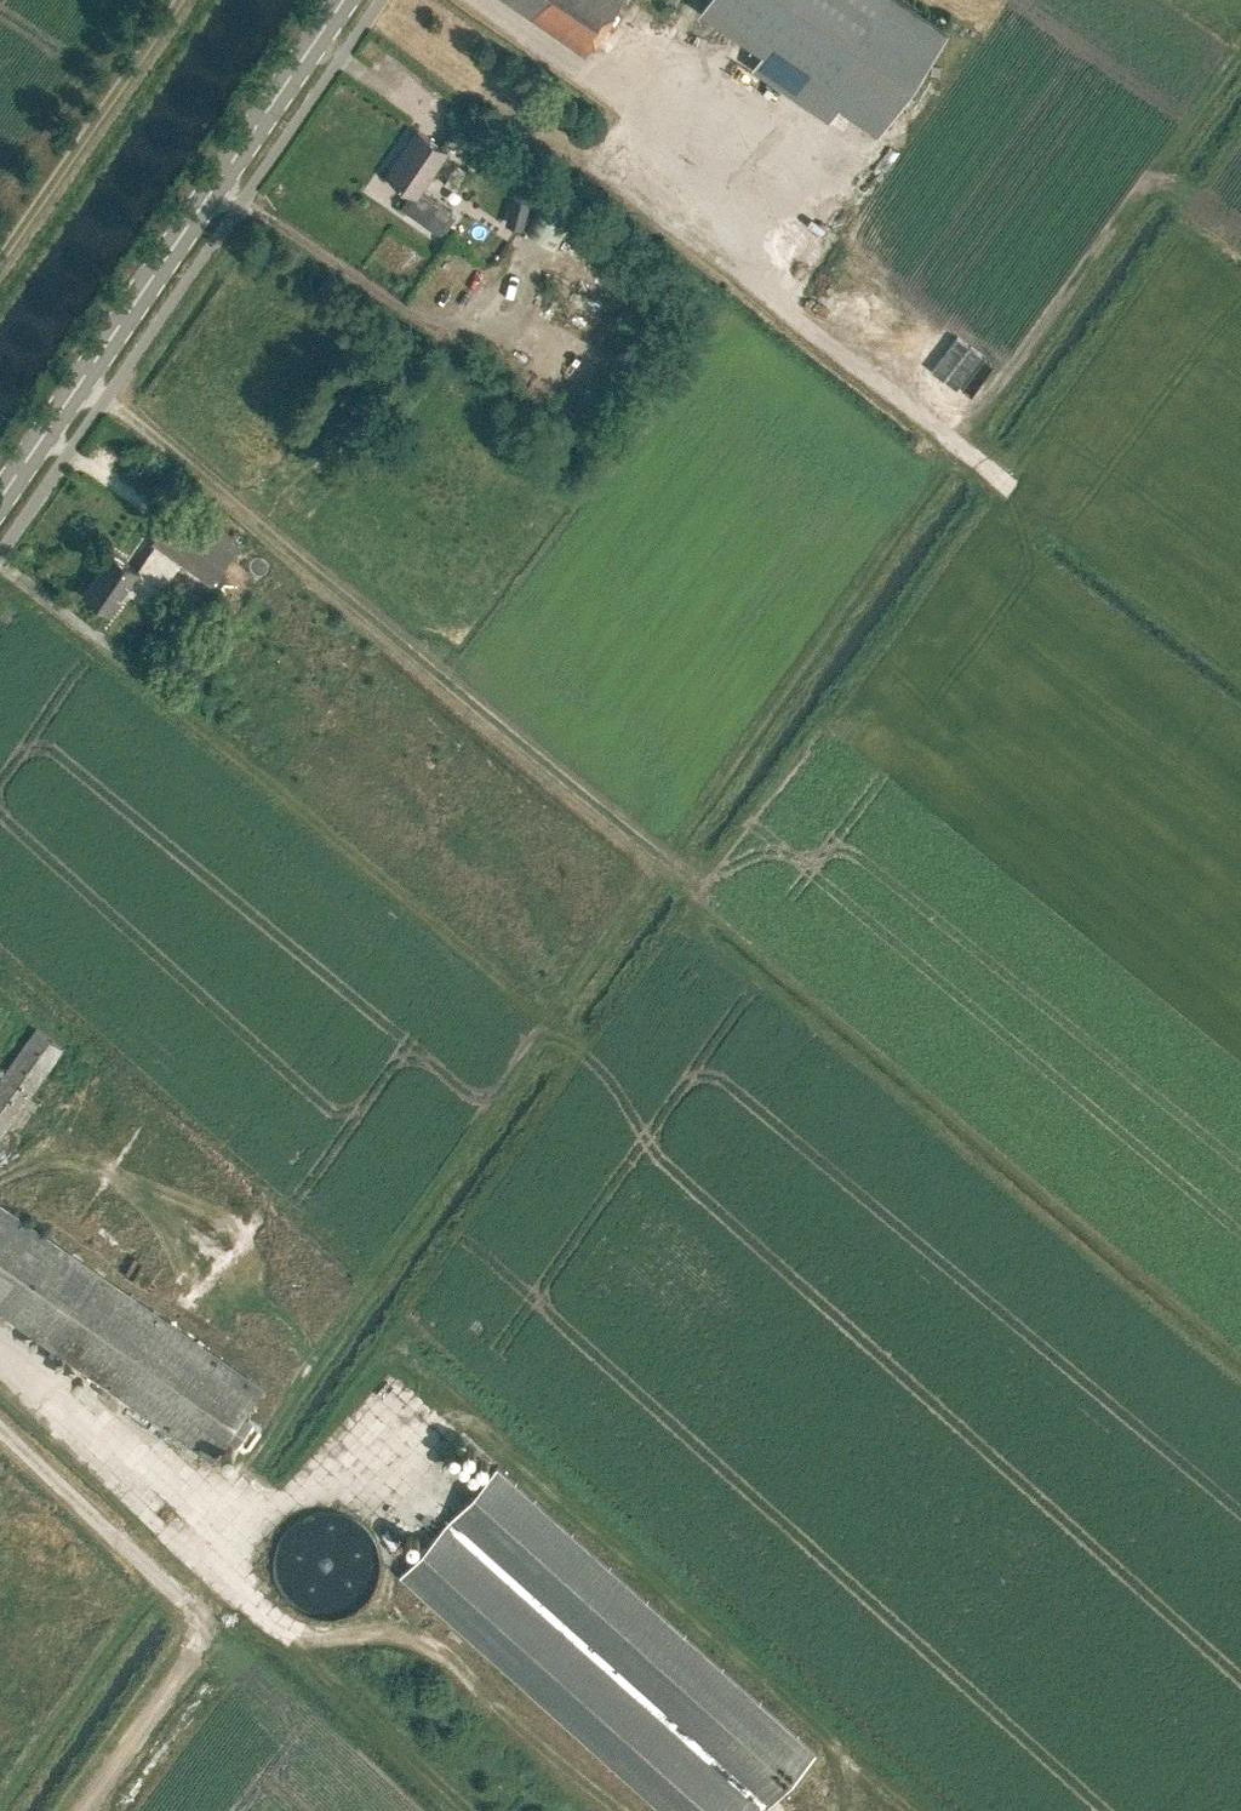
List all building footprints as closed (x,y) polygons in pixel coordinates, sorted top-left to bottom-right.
[(622,0),(507,0),(585,54),(622,0)] [(948,31),(903,0),(708,0),(700,12),(878,134),(948,31)] [(442,230),(454,211),(422,189),(448,150),(418,130),(388,175),(413,192),(404,205),(442,230)] [(443,181),(457,190),(470,171),(455,162),(443,181)] [(555,247),(581,203),(548,184),(522,228),(555,247)] [(520,225),(530,190),(520,188),(510,222),(520,225)] [(212,582),(240,542),(180,501),(152,540),(156,543),(138,570),(110,552),(83,591),(112,611),(133,581),(156,596),(181,560),(212,582)] [(63,1047),(36,1027),(0,1078),(0,1137),(63,1047)] [(263,1389),(0,1206),(0,1314),(212,1461),(263,1389)] [(813,1752),(496,1468),(399,1576),(660,1810),(760,1810),(813,1752)] [(278,1543),(278,1604),(330,1604),(330,1573),(360,1573),(360,1542),(341,1542),(341,1553),(328,1553),(299,1553),(299,1543),(278,1543)]
